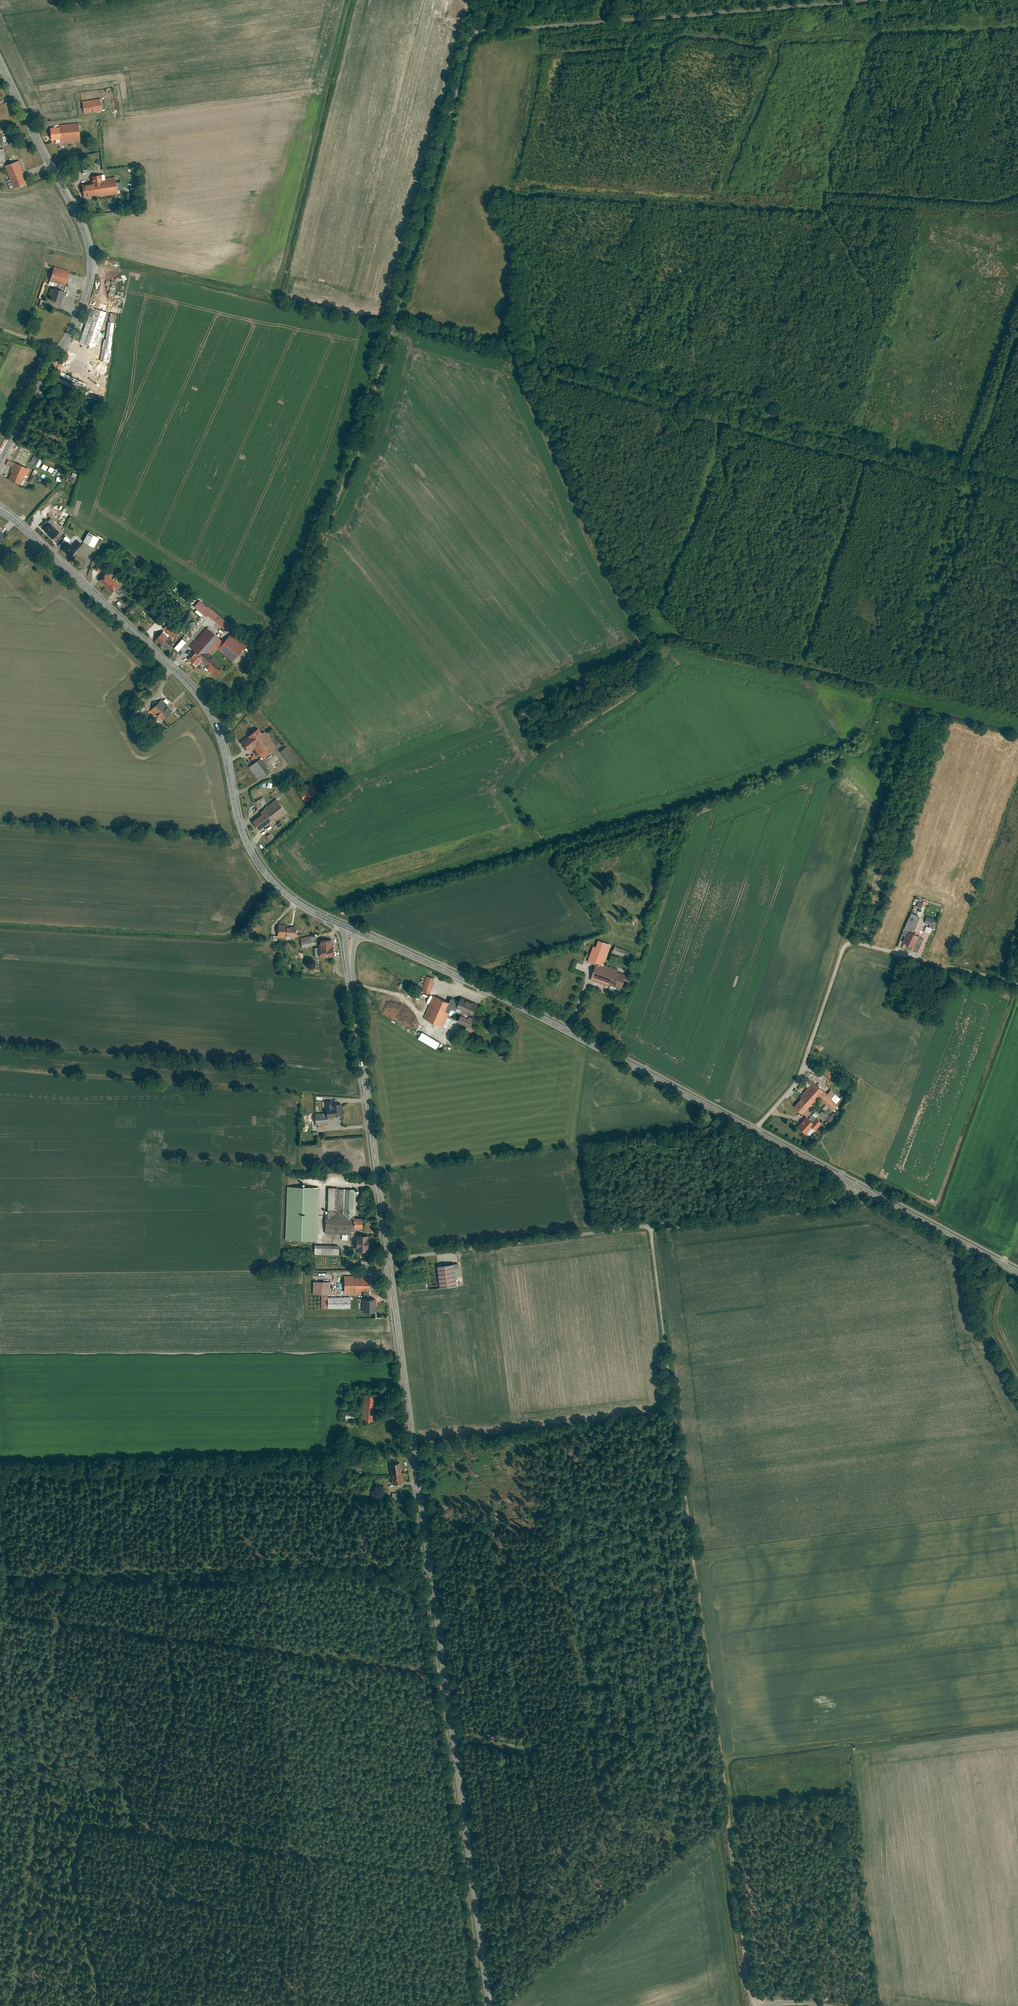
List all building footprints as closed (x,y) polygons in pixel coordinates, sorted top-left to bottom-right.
[(102,99),(83,101),(85,114),(104,112),(102,99)] [(80,123),(62,125),(62,128),(51,129),(53,140),(63,139),(63,143),(81,141),(80,123)] [(21,161),(7,166),(11,179),(12,179),(15,188),(27,184),(23,173),(24,172),(21,161)] [(84,185),(85,197),(119,193),(117,177),(103,179),(103,174),(92,176),(93,184),(84,185)] [(71,271),(56,266),(52,280),(66,285),(71,271)] [(67,291),(56,288),(52,299),(63,303),(67,291)] [(80,342),(95,347),(106,312),(95,309),(93,317),(89,316),(80,342)] [(112,342),(115,314),(111,313),(109,322),(108,322),(105,341),(104,341),(100,361),(107,363),(108,360),(109,360),(111,351),(110,351),(113,342),(112,342)] [(85,388),(86,384),(70,378),(69,381),(75,383),(74,385),(76,386),(80,388),(81,386),(85,388)] [(33,456),(29,464),(39,468),(42,460),(33,456)] [(31,469),(16,462),(13,467),(8,479),(24,486),(31,469)] [(67,481),(73,484),(77,475),(72,473),(71,476),(69,476),(67,481)] [(70,515),(64,512),(59,522),(65,525),(70,515)] [(61,532),(51,523),(45,530),(55,539),(61,532)] [(101,538),(90,532),(85,541),(96,547),(101,538)] [(65,540),(60,545),(71,557),(84,544),(79,540),(74,546),(69,541),(68,542),(65,540)] [(104,567),(100,564),(96,569),(99,572),(104,567)] [(114,579),(108,573),(101,581),(107,587),(114,579)] [(120,585),(114,579),(107,587),(113,593),(115,591),(119,586),(120,585)] [(119,586),(115,591),(122,598),(126,593),(119,586)] [(212,607),(207,613),(227,630),(232,624),(212,607)] [(169,624),(165,628),(174,636),(177,633),(171,628),(172,627),(169,624)] [(207,627),(192,646),(197,651),(205,657),(207,659),(211,655),(217,647),(223,640),(207,627)] [(164,632),(157,639),(162,644),(169,636),(164,632)] [(247,645),(233,633),(225,642),(220,649),(234,661),(247,645)] [(169,636),(162,644),(168,649),(175,641),(169,636)] [(183,638),(173,648),(177,652),(187,641),(183,638)] [(217,647),(220,649),(225,642),(223,640),(217,647)] [(190,660),(198,666),(201,662),(205,657),(197,651),(190,660)] [(201,662),(217,675),(225,666),(211,655),(207,659),(205,657),(201,662)] [(163,699),(152,711),(163,722),(175,711),(163,699)] [(141,706),(134,713),(142,721),(149,714),(141,706)] [(260,728),(243,741),(250,751),(255,747),(264,759),(278,747),(266,731),(264,733),(260,728)] [(288,747),(282,751),(292,764),(298,759),(288,747)] [(262,758),(250,767),(260,780),(272,771),(262,758)] [(312,782),(299,791),(307,802),(320,793),(312,782)] [(277,799),(265,808),(266,809),(275,823),(288,814),(277,799)] [(275,823),(266,809),(261,812),(263,815),(254,821),(260,829),(269,822),(271,826),(275,823)] [(901,935),(905,937),(907,932),(911,934),(913,929),(914,930),(920,917),(911,913),(903,930),(901,935)] [(924,923),(930,925),(929,927),(926,926),(924,931),(929,933),(935,919),(926,916),(924,923)] [(296,936),(297,926),(279,924),(278,937),(291,938),(291,935),(296,936)] [(911,934),(907,932),(905,937),(902,943),(913,948),(914,948),(918,937),(911,934)] [(315,944),(313,935),(300,937),(302,947),(315,944)] [(923,939),(918,937),(914,948),(918,950),(923,939)] [(332,939),(319,939),(320,957),(334,956),(334,946),(332,946),(332,939)] [(613,945),(600,940),(598,947),(595,946),(590,961),(598,964),(593,979),(622,990),(627,976),(617,973),(618,969),(606,965),(613,945)] [(630,951),(614,946),(611,953),(628,959),(630,951)] [(435,979),(427,977),(423,993),(430,995),(435,979)] [(430,997),(420,994),(417,1005),(426,1009),(430,997)] [(448,1002),(434,996),(424,1019),(448,1029),(453,1019),(449,1017),(452,1009),(455,1010),(459,1002),(450,998),(448,1002)] [(479,1004),(462,997),(458,1008),(463,1010),(459,1021),(473,1027),(477,1017),(474,1016),(479,1004)] [(421,1032),(418,1039),(436,1049),(439,1043),(421,1032)] [(840,1105),(815,1084),(796,1107),(805,1115),(820,1098),(835,1111),(840,1105)] [(333,1101),(327,1102),(328,1112),(315,1113),(316,1124),(328,1124),(328,1117),(344,1116),(343,1104),(333,1104),(333,1101)] [(816,1122),(810,1117),(801,1128),(807,1133),(816,1122)] [(824,1122),(820,1119),(814,1127),(817,1130),(824,1122)] [(320,1188),(288,1186),(286,1239),(318,1240),(320,1188)] [(356,1188),(328,1188),(327,1233),(352,1233),(352,1229),(365,1229),(365,1217),(356,1217),(356,1188)] [(360,1237),(357,1237),(357,1248),(360,1248),(360,1251),(369,1251),(369,1248),(373,1248),(373,1239),(371,1239),(371,1234),(360,1234),(360,1237)] [(339,1245),(315,1245),(315,1254),(338,1255),(339,1245)] [(459,1287),(457,1264),(441,1266),(443,1288),(459,1287)] [(371,1298),(371,1276),(344,1275),(343,1293),(363,1294),(363,1312),(376,1312),(377,1298),(371,1298)] [(333,1282),(295,1282),(295,1292),(314,1292),(314,1294),(323,1294),(323,1308),(350,1308),(350,1297),(329,1297),(329,1294),(332,1294),(333,1282)] [(359,1420),(376,1422),(378,1394),(364,1392),(363,1399),(361,1398),(359,1420)] [(403,1482),(400,1461),(389,1463),(392,1483),(403,1482)]
